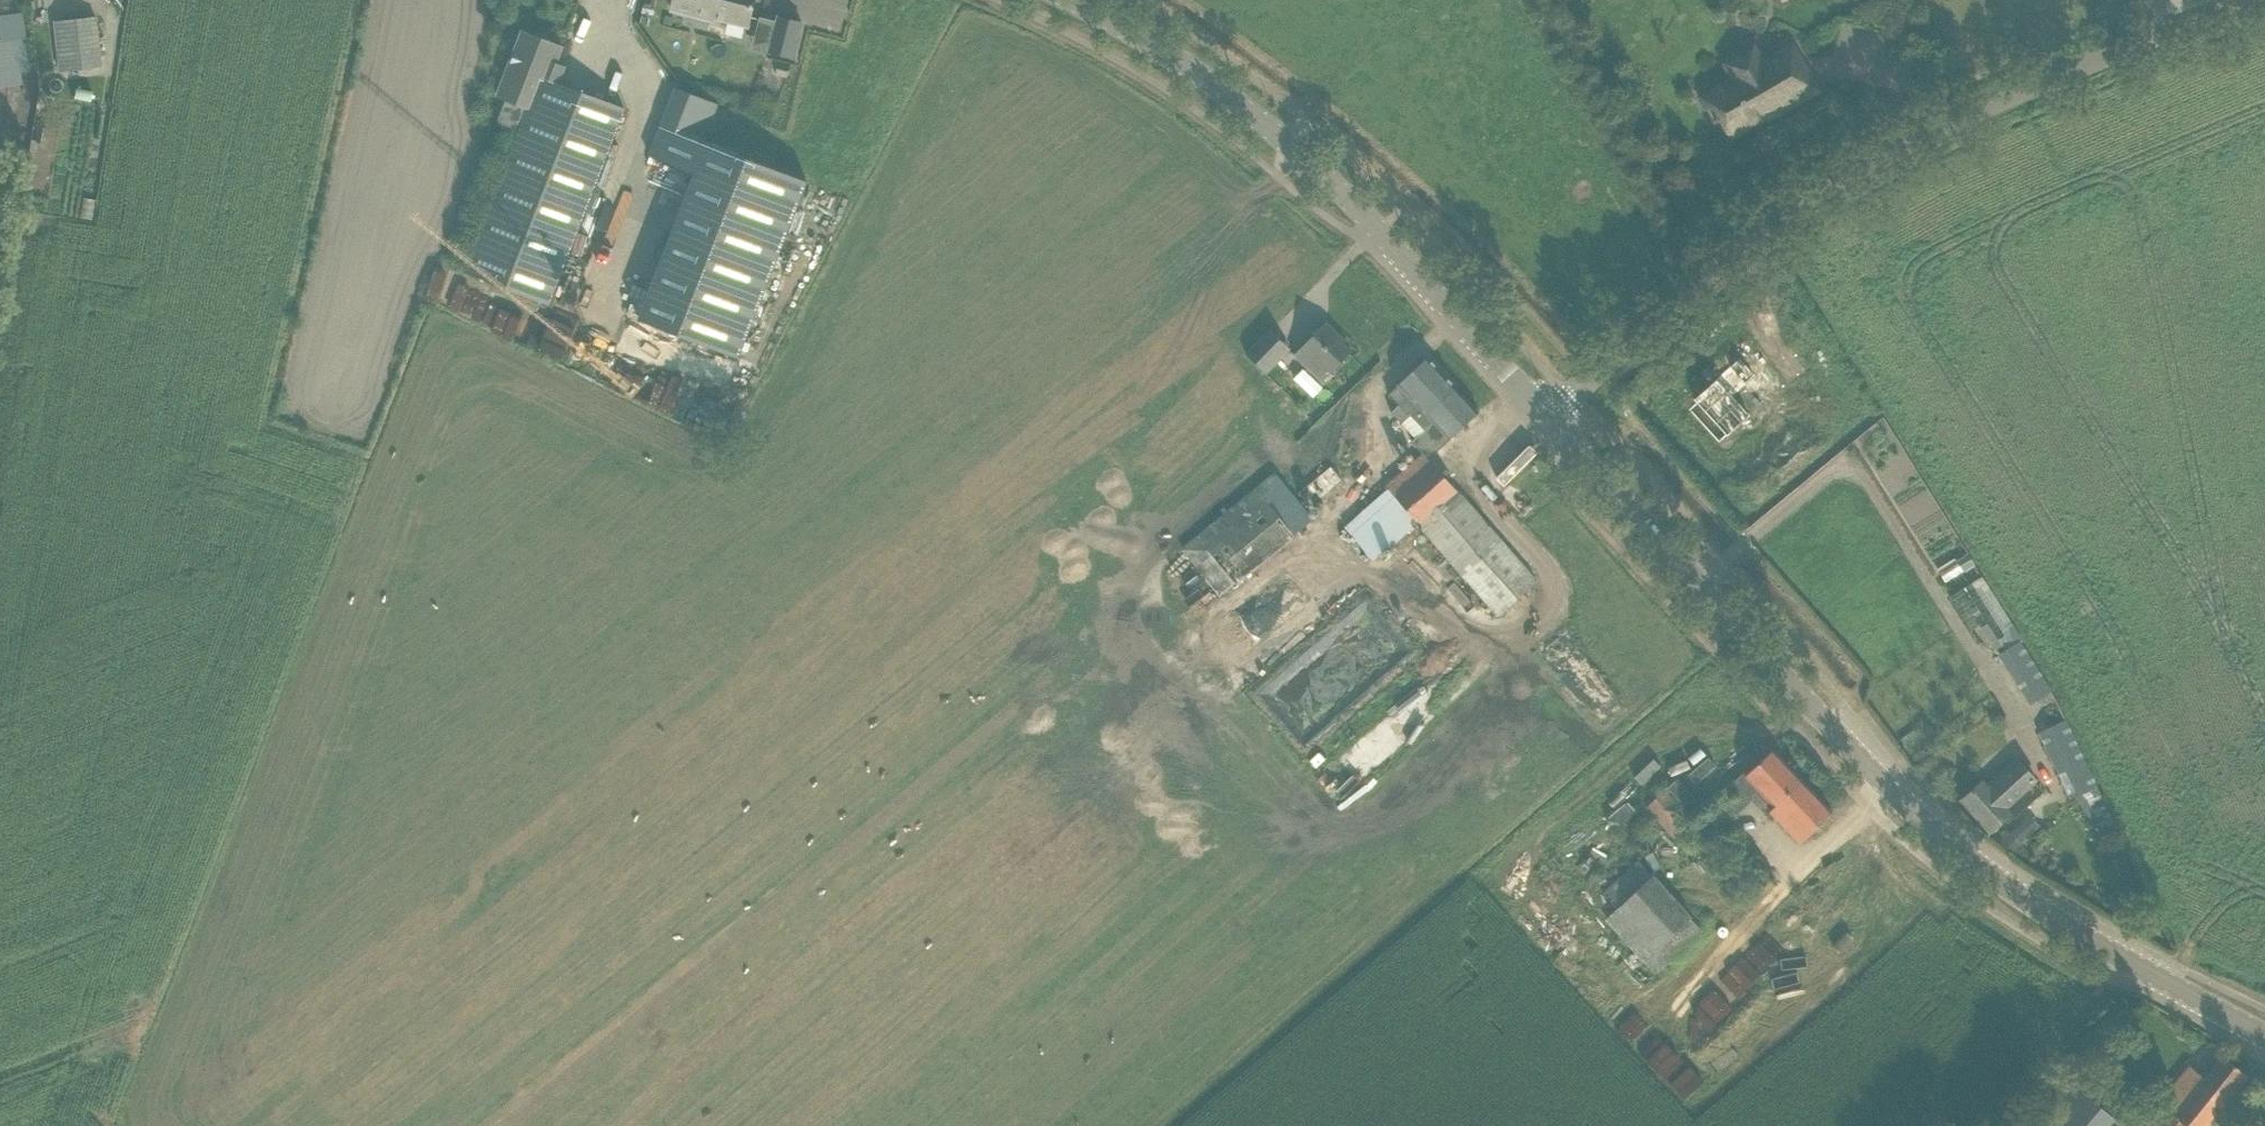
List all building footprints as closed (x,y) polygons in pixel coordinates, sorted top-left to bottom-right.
[(748,26),(754,0),(674,0),(671,10),(712,21),(713,18),(748,26)] [(101,67),(95,16),(51,21),(57,72),(101,67)] [(775,25),(768,53),(790,59),(799,25),(800,21),(777,16),(775,25)] [(548,304),(624,109),(559,84),(566,66),(556,62),(562,46),(553,43),(550,42),(551,40),(544,35),(535,34),(534,36),(522,31),(497,96),(505,99),(498,117),(498,120),(499,123),(501,126),(517,132),(463,271),(548,304)] [(1817,90),(1791,46),(1765,61),(1754,43),(1720,63),(1730,81),(1701,97),(1715,122),(1720,118),(1730,135),(1767,114),(1769,117),(1817,90)] [(778,62),(775,73),(786,76),(789,65),(778,62)] [(809,175),(706,139),(719,104),(675,89),(656,142),(696,156),(635,330),(740,367),(809,175)] [(1294,351),(1322,379),(1351,350),(1343,341),(1346,339),(1326,319),(1294,351)] [(1244,353),(1264,371),(1290,345),(1271,326),(1244,353)] [(1422,430),(1439,448),(1478,413),(1427,357),(1397,383),(1398,384),(1388,393),(1399,405),(1391,412),(1401,422),(1409,415),(1422,430)] [(1727,397),(1751,426),(1779,403),(1755,374),(1727,397)] [(1421,453),(1427,459),(1439,448),(1422,430),(1410,441),(1421,453)] [(1386,546),(1387,548),(1416,522),(1499,615),(1537,581),(1427,459),(1421,453),(1383,487),(1387,490),(1344,529),(1371,560),(1386,546)] [(1303,488),(1316,503),(1343,480),(1329,466),(1304,486),(1303,488)] [(1313,518),(1275,471),(1181,547),(1219,594),(1235,582),(1208,549),(1267,501),(1293,533),(1313,518)] [(1975,564),(1968,553),(1956,561),(1963,572),(1975,564)] [(2051,690),(2020,640),(1998,654),(2029,704),(2051,690)] [(2111,816),(2064,719),(2038,733),(2069,797),(2073,795),(2094,825),(2111,816)] [(1773,816),(1799,844),(1832,813),(1773,750),(1746,775),(1744,773),(1707,807),(1722,824),(1746,802),(1740,795),(1752,784),(1772,805),(1763,813),(1770,820),(1773,816)] [(1989,789),(1982,781),(1962,799),(1991,831),(2009,814),(2013,818),(2042,791),(2035,783),(2037,782),(2019,762),(1989,789)] [(1692,820),(1663,789),(1645,807),(1674,837),(1692,820)] [(2007,831),(1998,844),(2012,855),(2022,842),(2007,831)] [(1691,915),(1654,874),(1653,875),(1638,859),(1602,894),(1617,909),(1605,920),(1655,973),(1702,931),(1691,915)] [(2137,1125),(2206,1125),(2247,1076),(2223,1056),(2204,1078),(2188,1065),(2137,1125)] [(2028,1125),(2107,1125),(2114,1119),(2067,1079),(2028,1125)]
